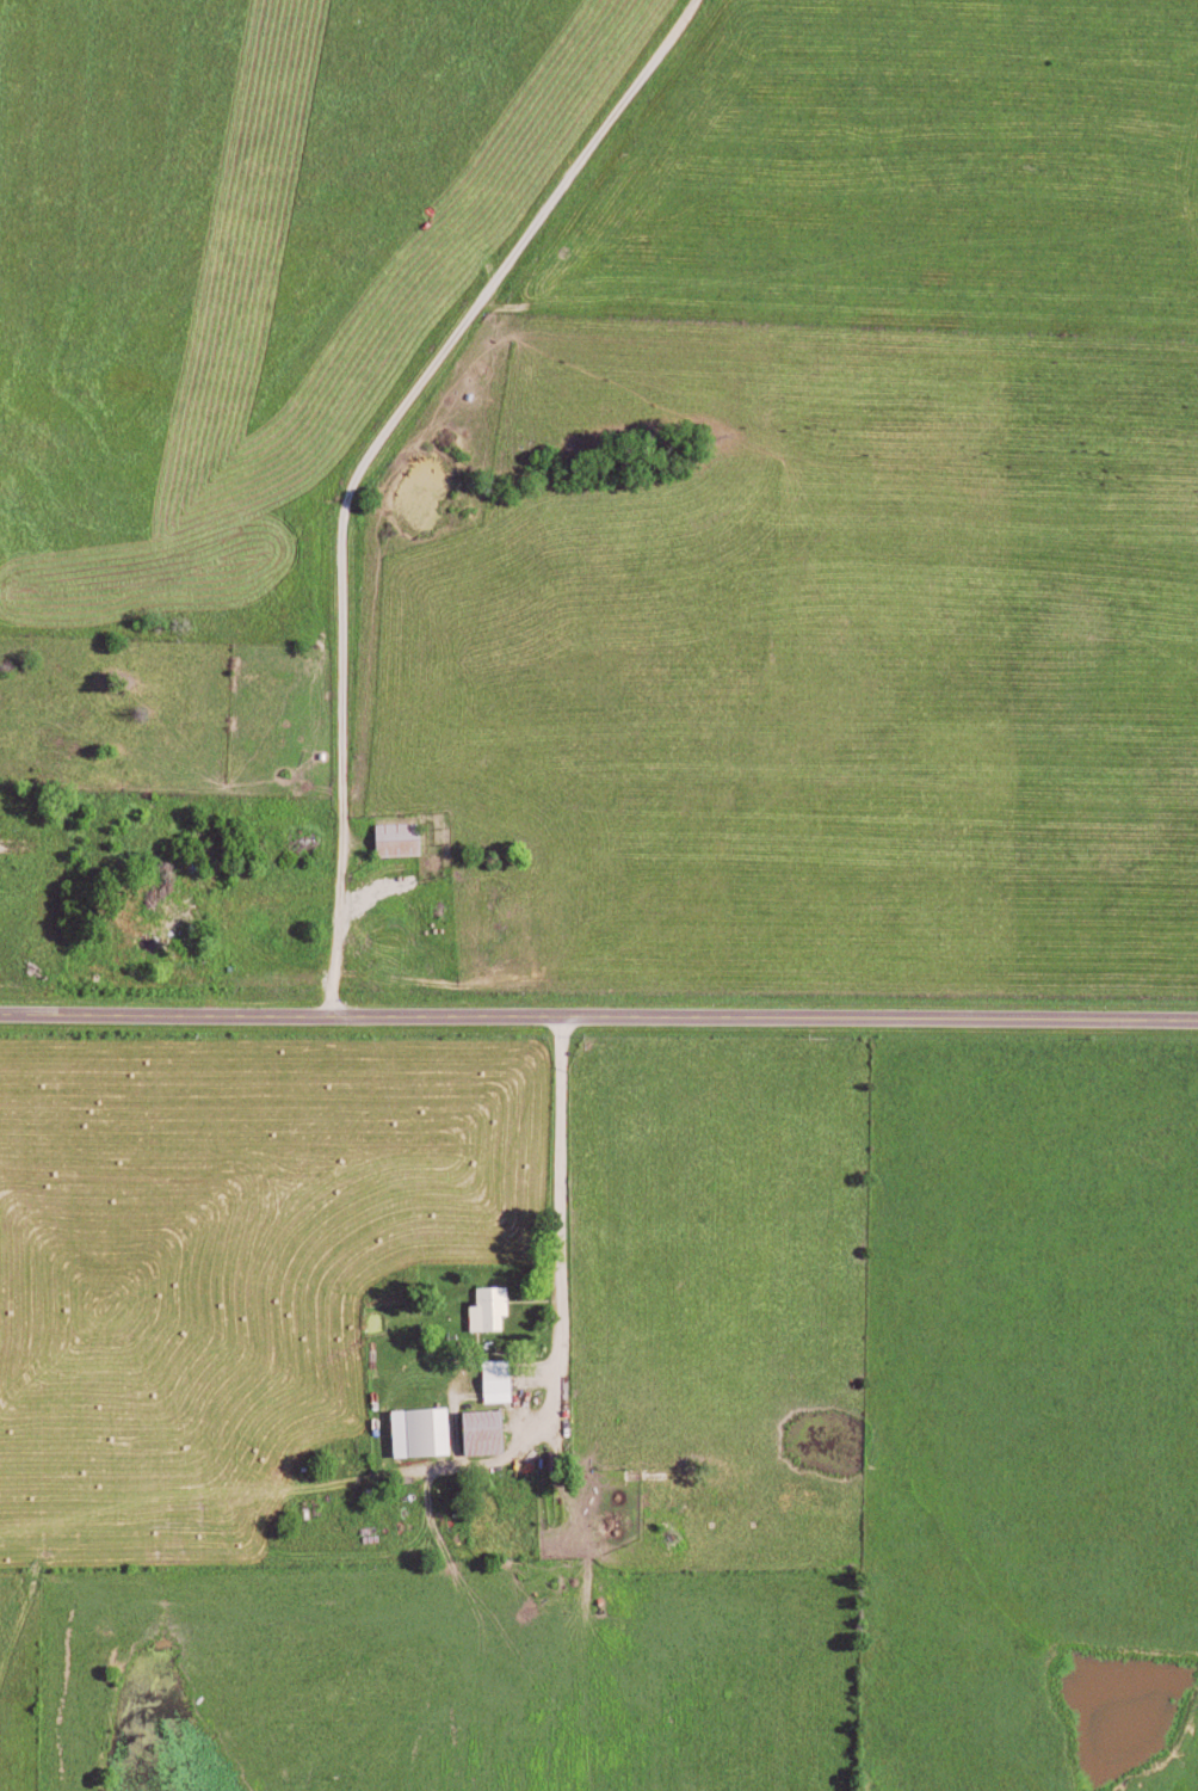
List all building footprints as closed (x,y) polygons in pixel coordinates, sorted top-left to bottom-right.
[(426,854),(425,821),(381,822),(382,855),(426,854)] [(475,1306),(475,1330),(507,1329),(507,1314),(513,1314),(512,1285),(482,1286),(483,1306),(475,1306)] [(517,1401),(515,1358),(488,1359),(489,1401),(517,1401)] [(397,1409),(399,1456),(454,1454),(453,1407),(397,1409)]
